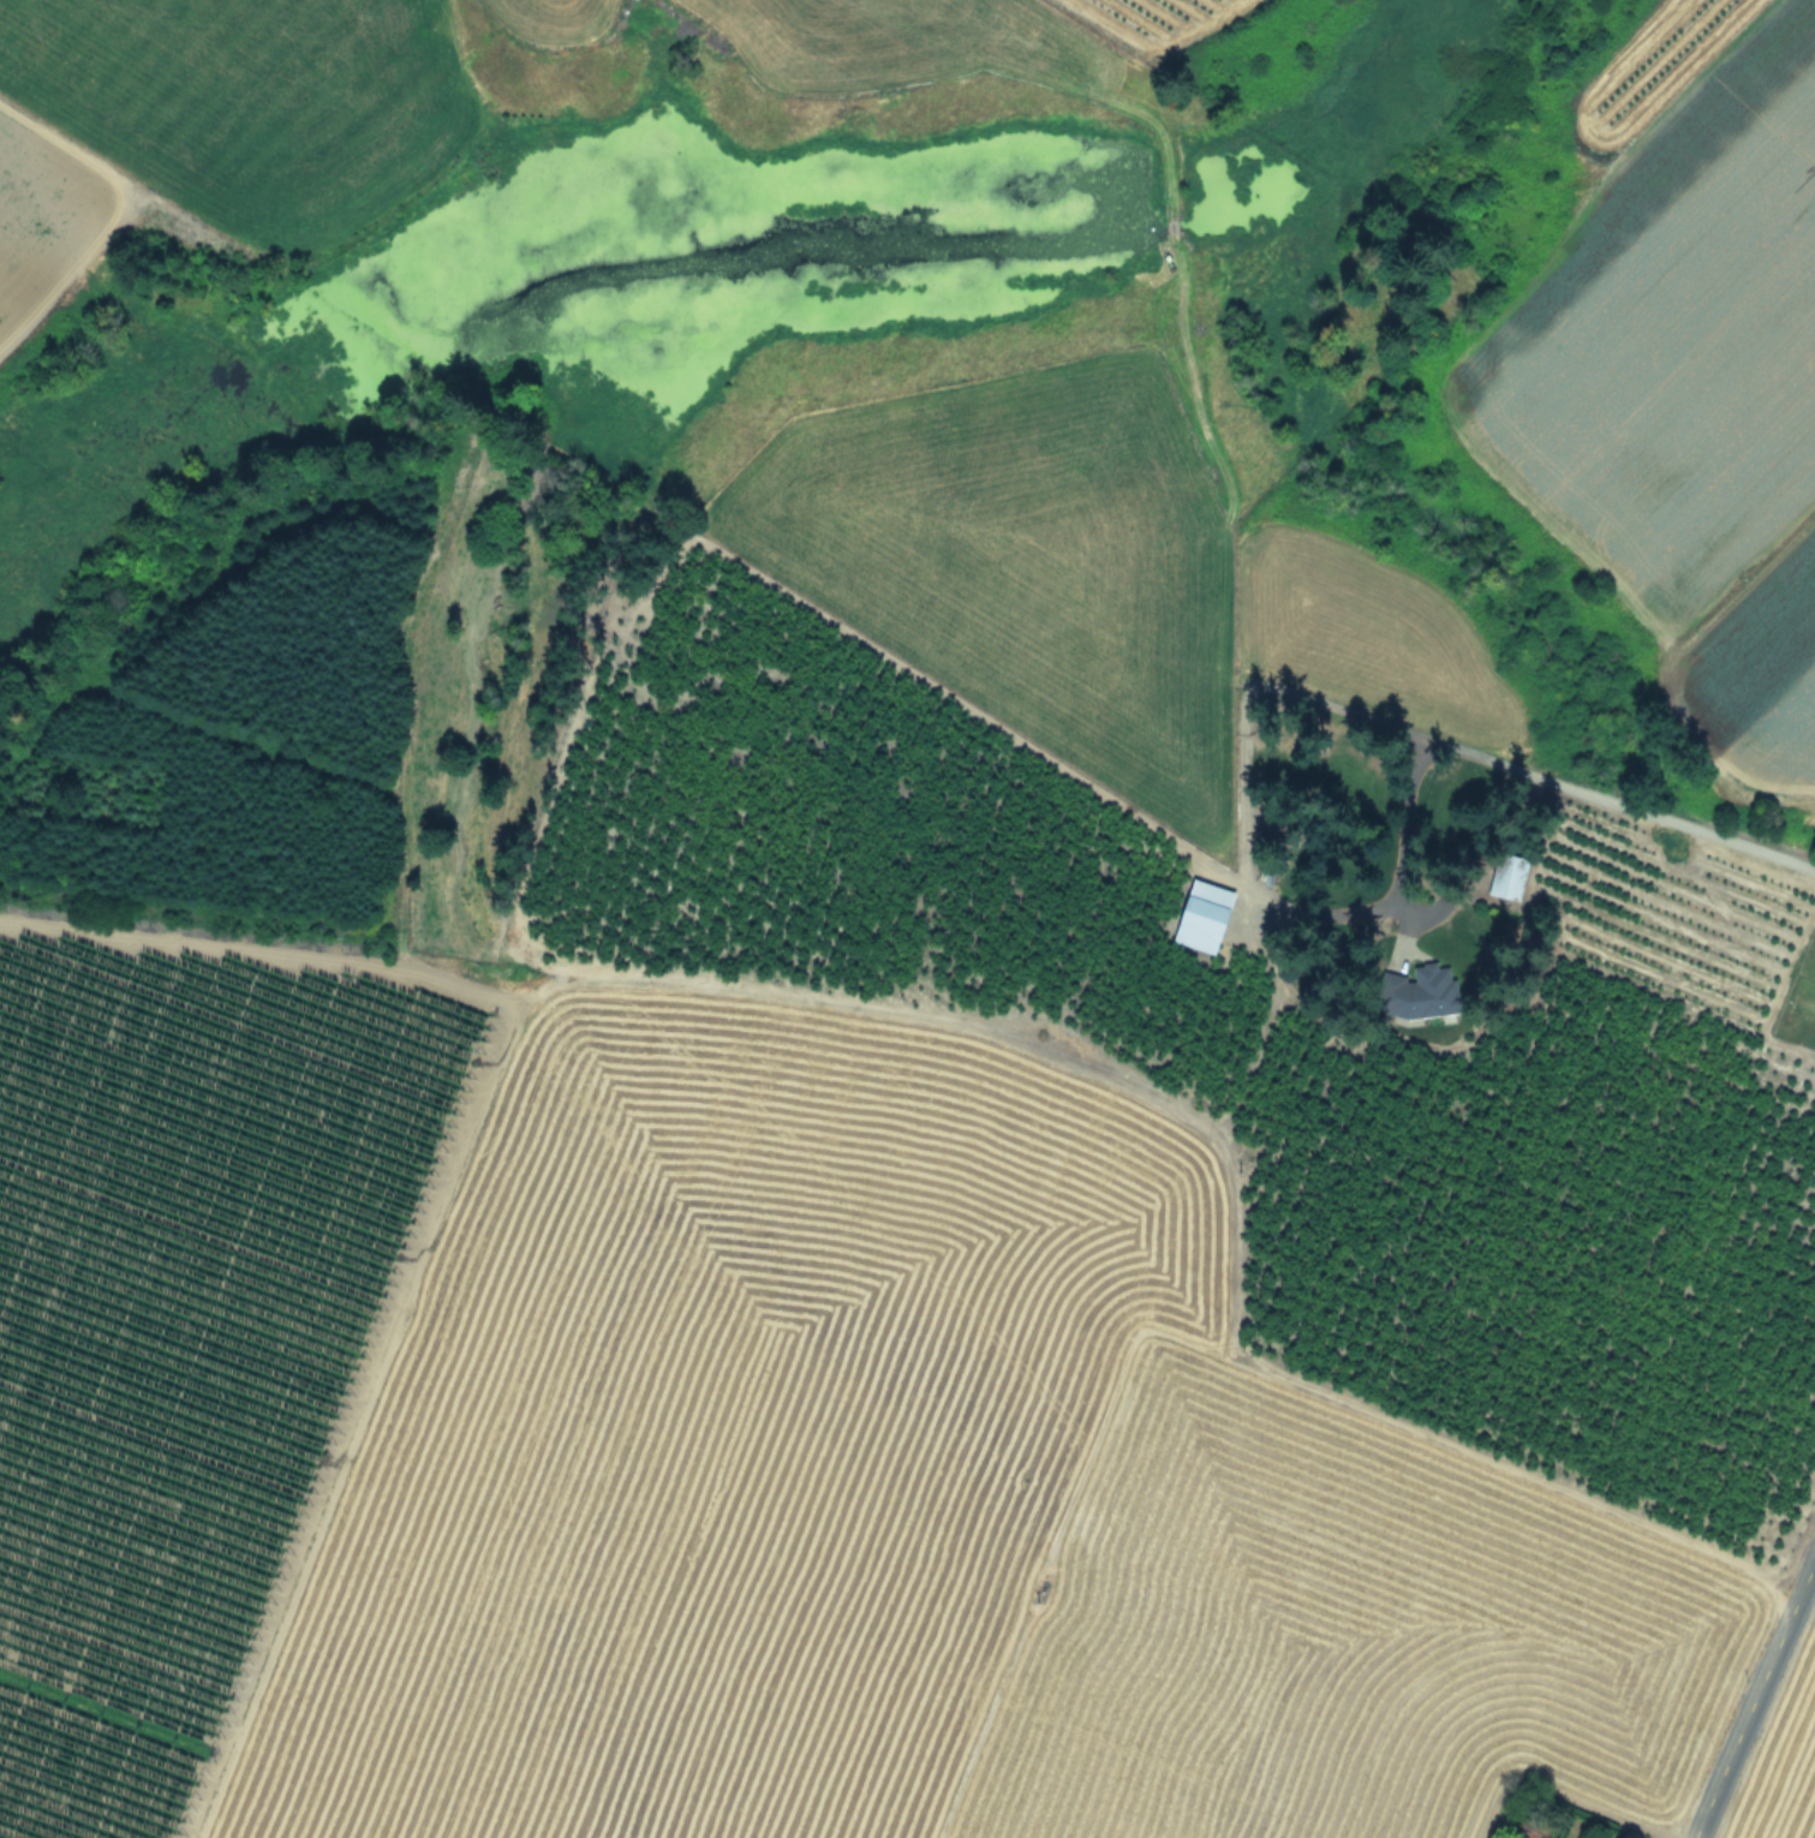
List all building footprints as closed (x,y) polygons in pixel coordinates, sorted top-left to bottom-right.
[(1478,936),(1492,939),(1499,898),(1520,902),(1527,858),(1492,852),(1478,936)] [(1171,944),(1216,955),(1231,890),(1187,880),(1171,944)]
